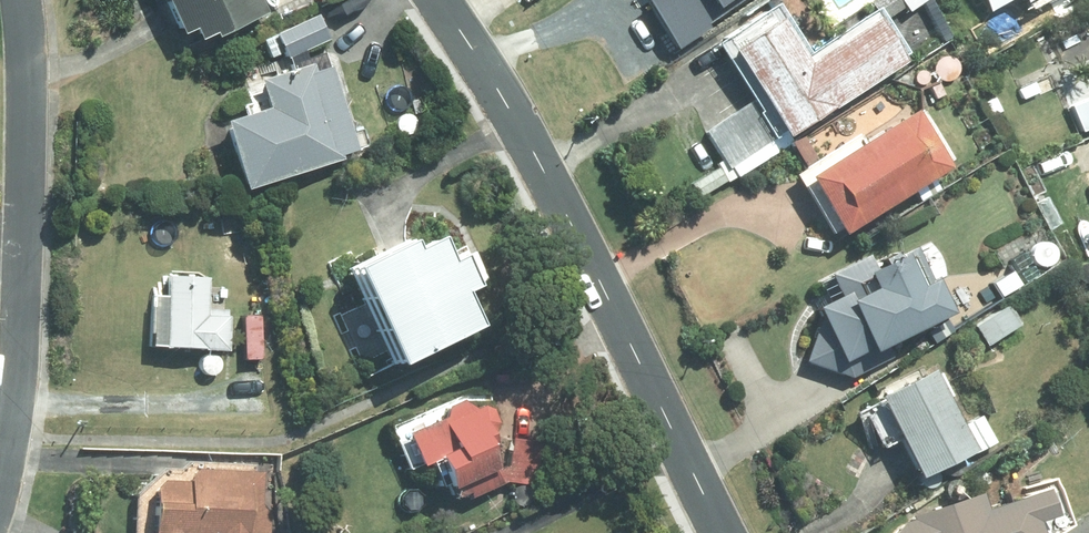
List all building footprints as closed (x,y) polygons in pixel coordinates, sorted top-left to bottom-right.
[(176,30),(188,25),(193,36),(207,29),(210,34),(263,9),(259,0),(161,0),(176,30)] [(713,40),(758,107),(753,111),(771,138),(780,132),(782,135),(828,105),(830,106),(901,58),(899,56),(906,51),(884,19),(904,6),(906,9),(919,1),(944,39),(951,34),(929,0),(868,0),(872,7),(807,51),(773,0),(713,40)] [(264,106),(220,119),(240,187),(339,158),(338,153),(353,149),(329,65),(326,66),(321,51),(305,56),(302,49),(326,38),(316,13),(272,33),(283,56),(287,69),(255,79),(264,106)] [(366,27),(336,41),(348,66),(378,52),(366,27)] [(260,39),(268,57),(276,54),(267,36),(260,39)] [(926,85),(932,96),(942,90),(935,80),(926,85)] [(1067,105),(1079,130),(1088,126),(1088,95),(1067,105)] [(717,167),(689,185),(697,197),(724,180),(726,181),(737,174),(730,164),(769,140),(744,102),(701,129),(720,159),(714,162),(717,167)] [(787,143),(801,166),(793,172),(830,232),(835,228),(838,232),(946,165),(944,162),(950,158),(919,109),(913,112),(911,108),(861,138),(858,131),(813,159),(799,136),(787,143)] [(404,235),(344,263),(391,361),(475,322),(459,287),(471,282),(456,251),(445,257),(433,232),(408,244),(404,235)] [(811,305),(817,318),(802,361),(849,377),(856,373),(847,355),(866,346),(867,348),(950,308),(935,275),(928,279),(912,245),(870,264),(865,254),(826,273),(835,293),(811,305)] [(1011,270),(989,284),(997,297),(1019,284),(1011,270)] [(145,345),(225,349),(227,314),(224,314),(225,309),(204,308),(206,276),(163,275),(162,302),(147,301),(145,345)] [(1005,304),(972,325),(985,345),(1018,324),(1005,304)] [(879,405),(871,410),(887,440),(894,437),(914,476),(966,449),(969,456),(993,444),(979,416),(957,426),(944,399),(951,396),(940,376),(932,380),(926,367),(874,394),(879,405)] [(491,431),(495,422),(489,408),(480,404),(471,408),(458,398),(441,405),(440,415),(401,431),(414,464),(425,459),(437,489),(443,485),(448,497),(464,491),(466,496),(505,481),(529,484),(538,443),(504,435),(497,459),(491,461),(483,441),(488,439),(486,434),(491,431)] [(266,512),(250,511),(251,503),(255,503),(257,469),(185,464),(175,476),(158,475),(133,496),(130,532),(265,532),(266,512)] [(1029,517),(1049,510),(1040,486),(978,507),(973,491),(905,514),(886,532),(1034,532),(1029,517)]
